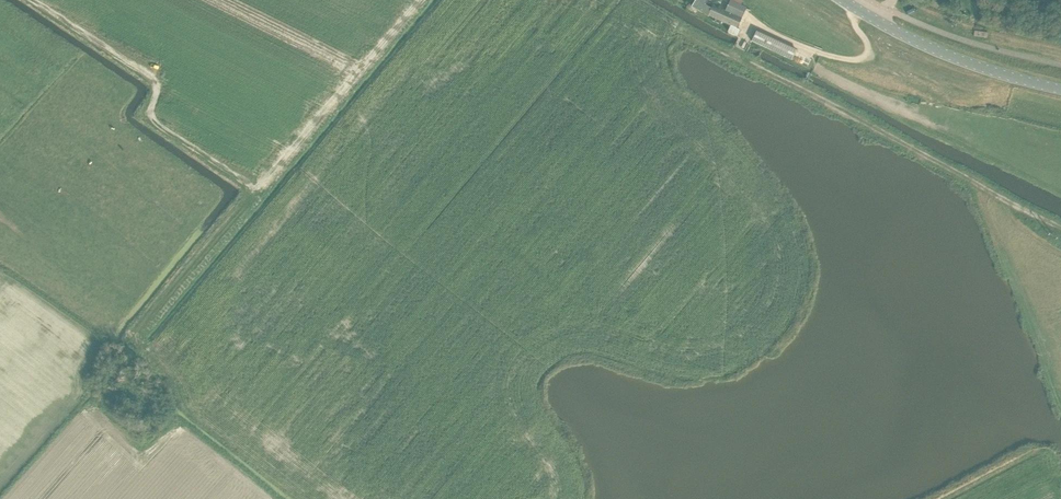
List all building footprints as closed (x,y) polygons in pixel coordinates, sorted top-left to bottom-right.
[(710,0),(695,0),(691,7),(708,16),(737,29),(746,9),(730,1),(725,11),(713,5),(711,8),(706,5),(710,0)]
